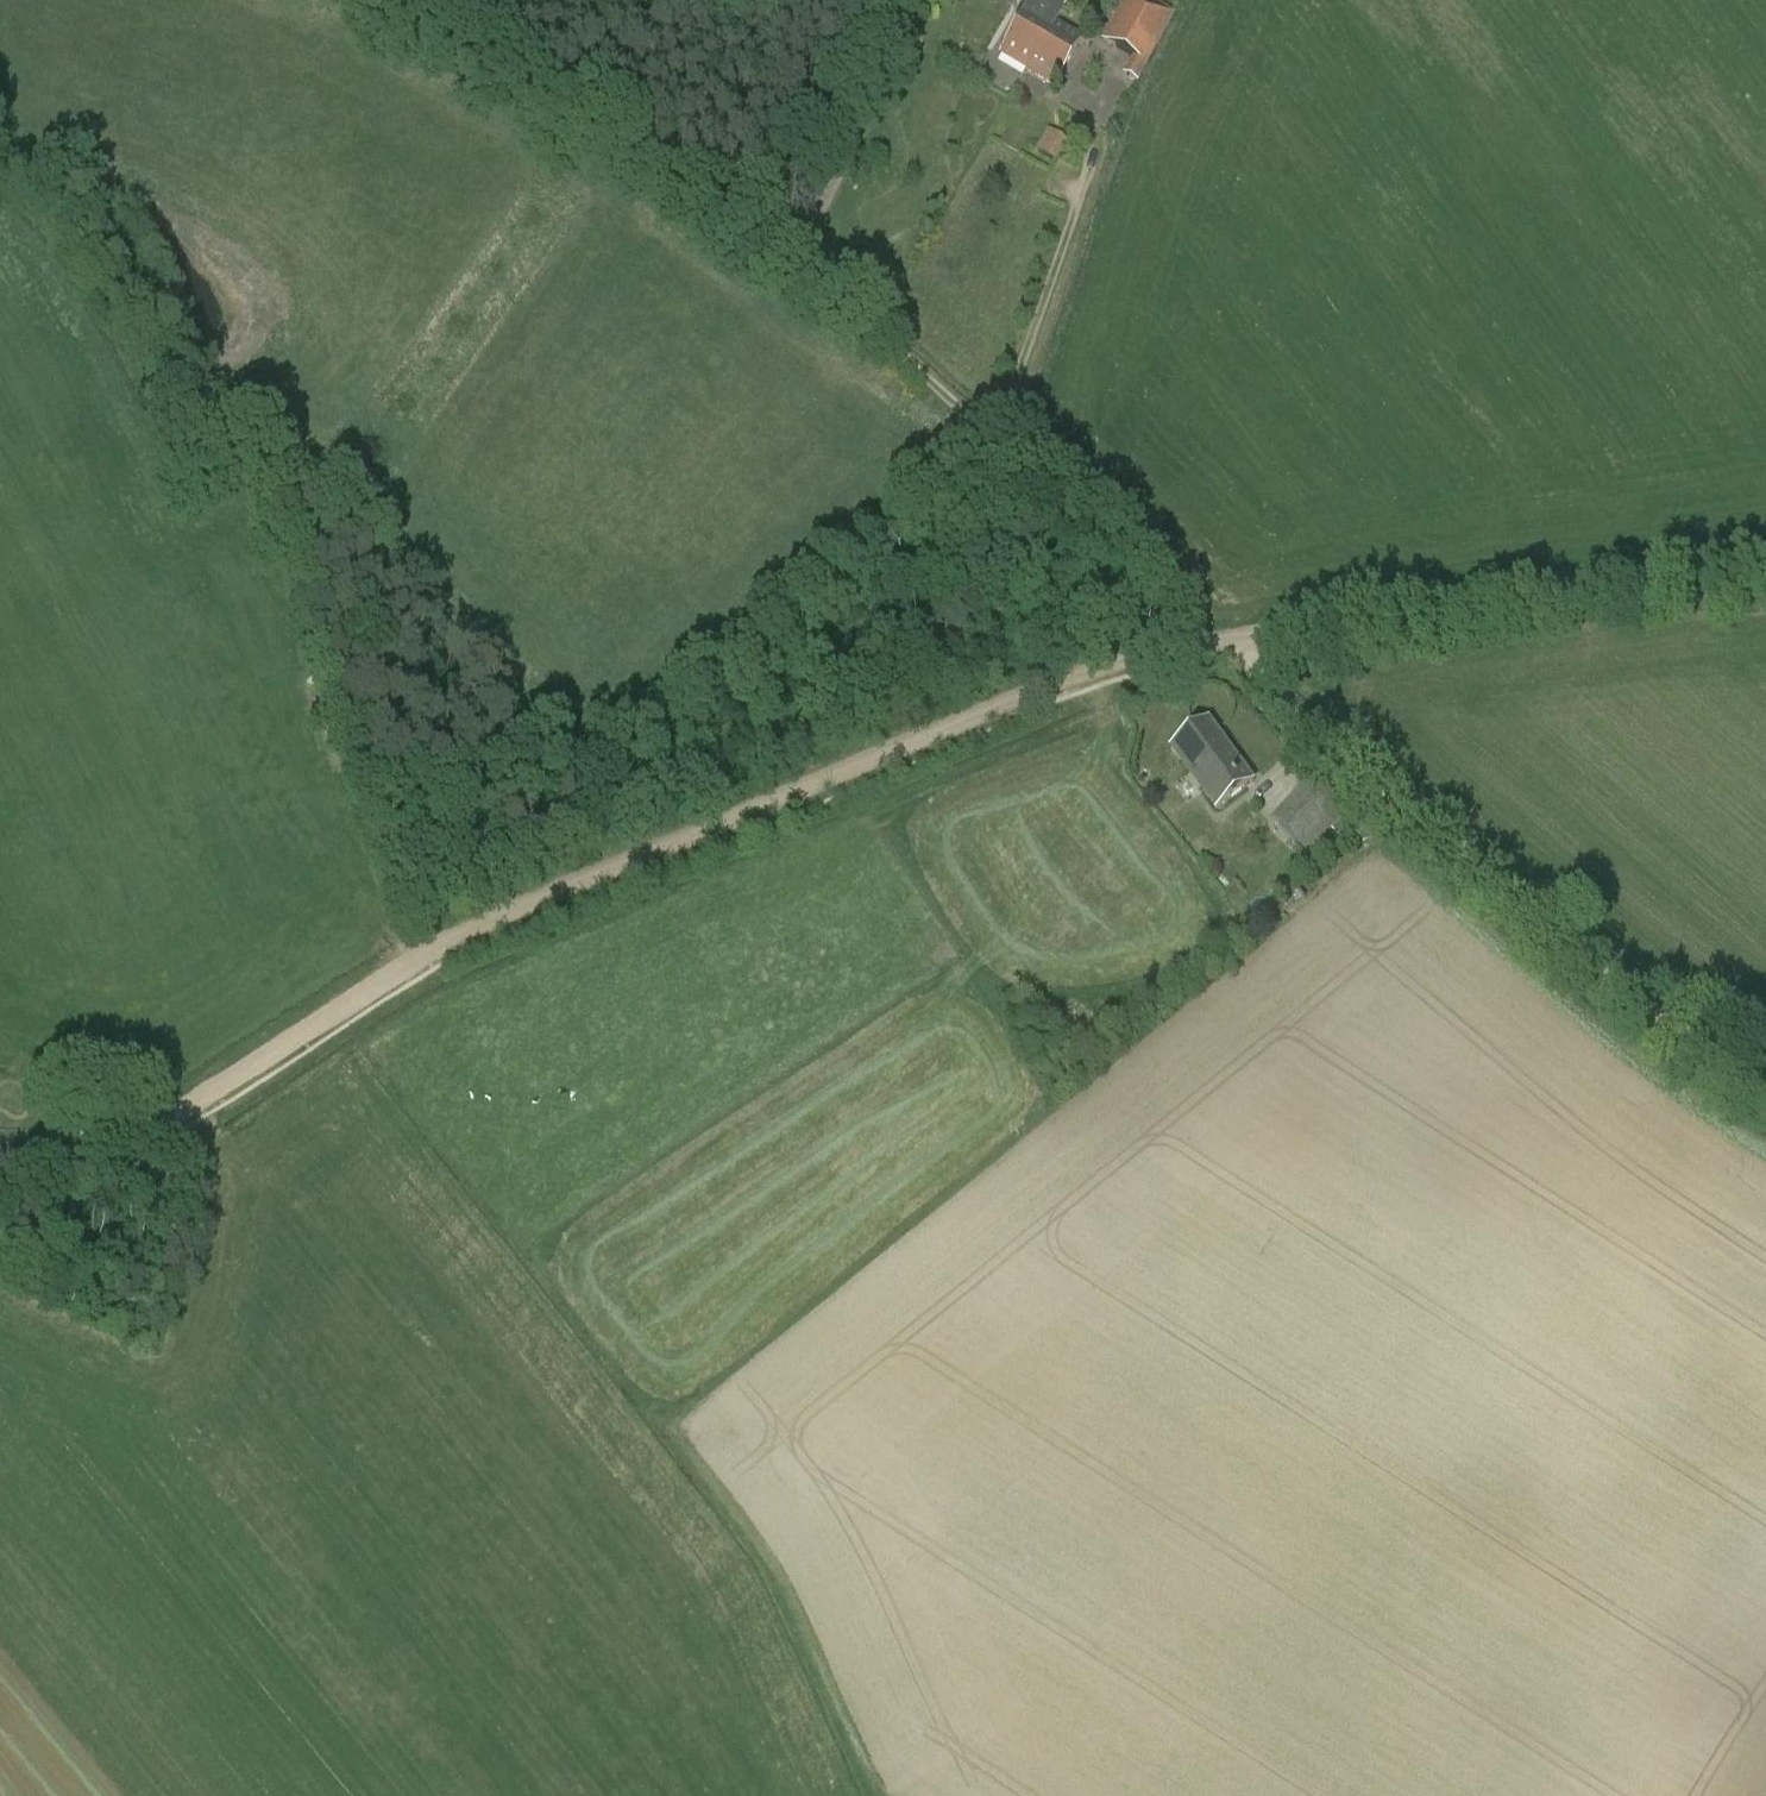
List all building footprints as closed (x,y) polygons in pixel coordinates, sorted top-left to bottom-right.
[(1027,71),(1053,24),(1060,11),(1041,0),(1030,0),(999,55),(1027,71)] [(1155,0),(1123,0),(1101,39),(1129,59),(1122,73),(1136,81),(1173,9),(1155,0)] [(1053,24),(1027,71),(1052,85),(1079,39),(1053,24)] [(1055,163),(1067,143),(1047,132),(1036,152),(1055,163)] [(1172,747),(1217,808),(1253,781),(1208,720),(1172,747)] [(1272,817),(1307,851),(1346,811),(1311,777),(1272,817)]
